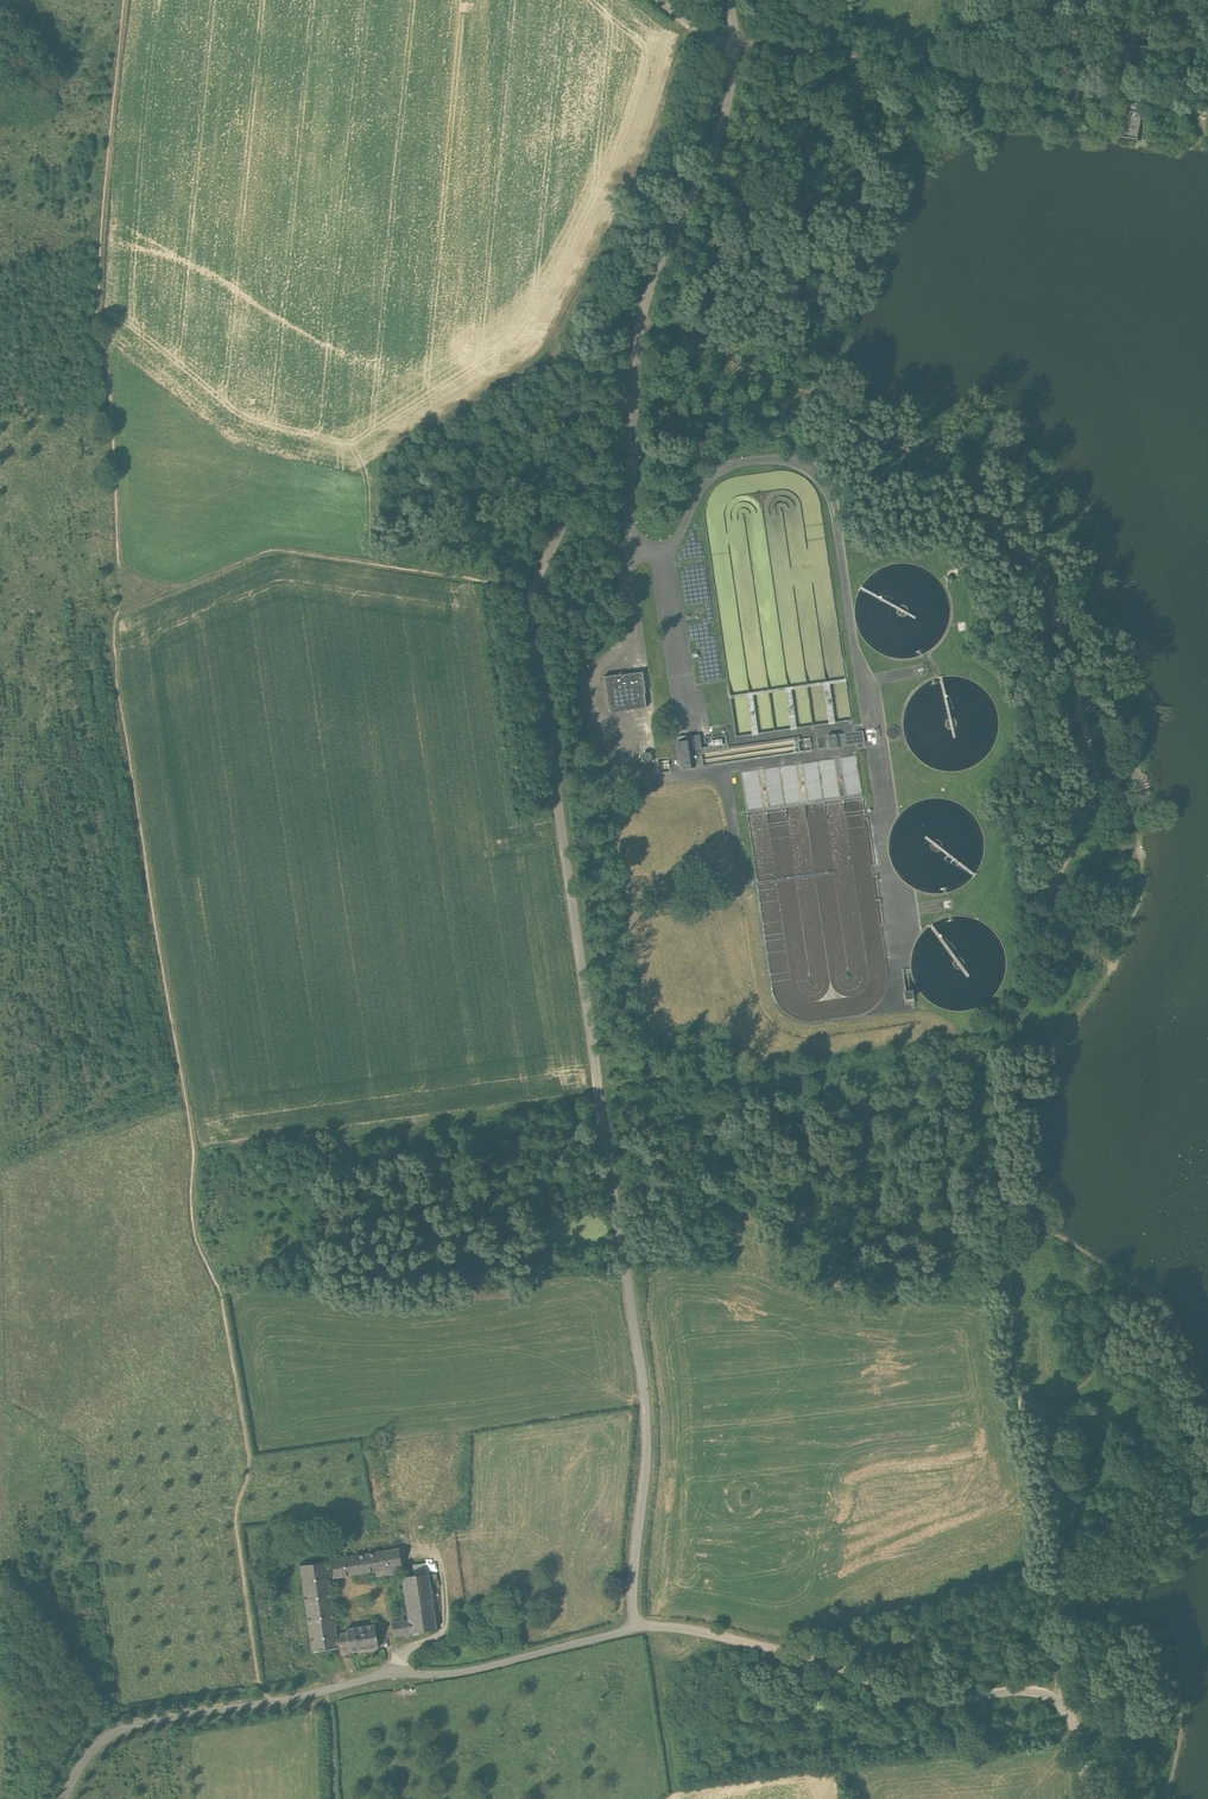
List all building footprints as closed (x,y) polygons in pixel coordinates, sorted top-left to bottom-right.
[(1151,105),(1123,101),(1117,137),(1138,139),(1141,119),(1145,119),(1142,140),(1150,141),(1154,114),(1150,114),(1151,105)] [(604,677),(610,714),(626,712),(626,710),(645,707),(646,708),(641,674),(642,674),(642,673),(621,676),(620,674),(603,677),(604,677)] [(715,735),(715,744),(728,744),(728,735),(715,735)] [(690,740),(677,742),(681,770),(694,768),(690,740)] [(912,990),(905,991),(904,991),(905,1004),(914,1003),(912,990)] [(391,1549),(330,1560),(332,1569),(333,1578),(375,1571),(376,1577),(403,1573),(398,1548),(391,1549)] [(337,1648),(339,1648),(337,1639),(328,1569),(332,1569),(330,1560),(299,1565),(310,1641),(312,1653),(338,1649),(337,1648)] [(436,1629),(434,1618),(427,1572),(403,1576),(408,1618),(390,1621),(393,1636),(436,1629)] [(347,1637),(337,1639),(339,1648),(348,1646),(349,1652),(378,1647),(374,1624),(346,1628),(347,1637)]
